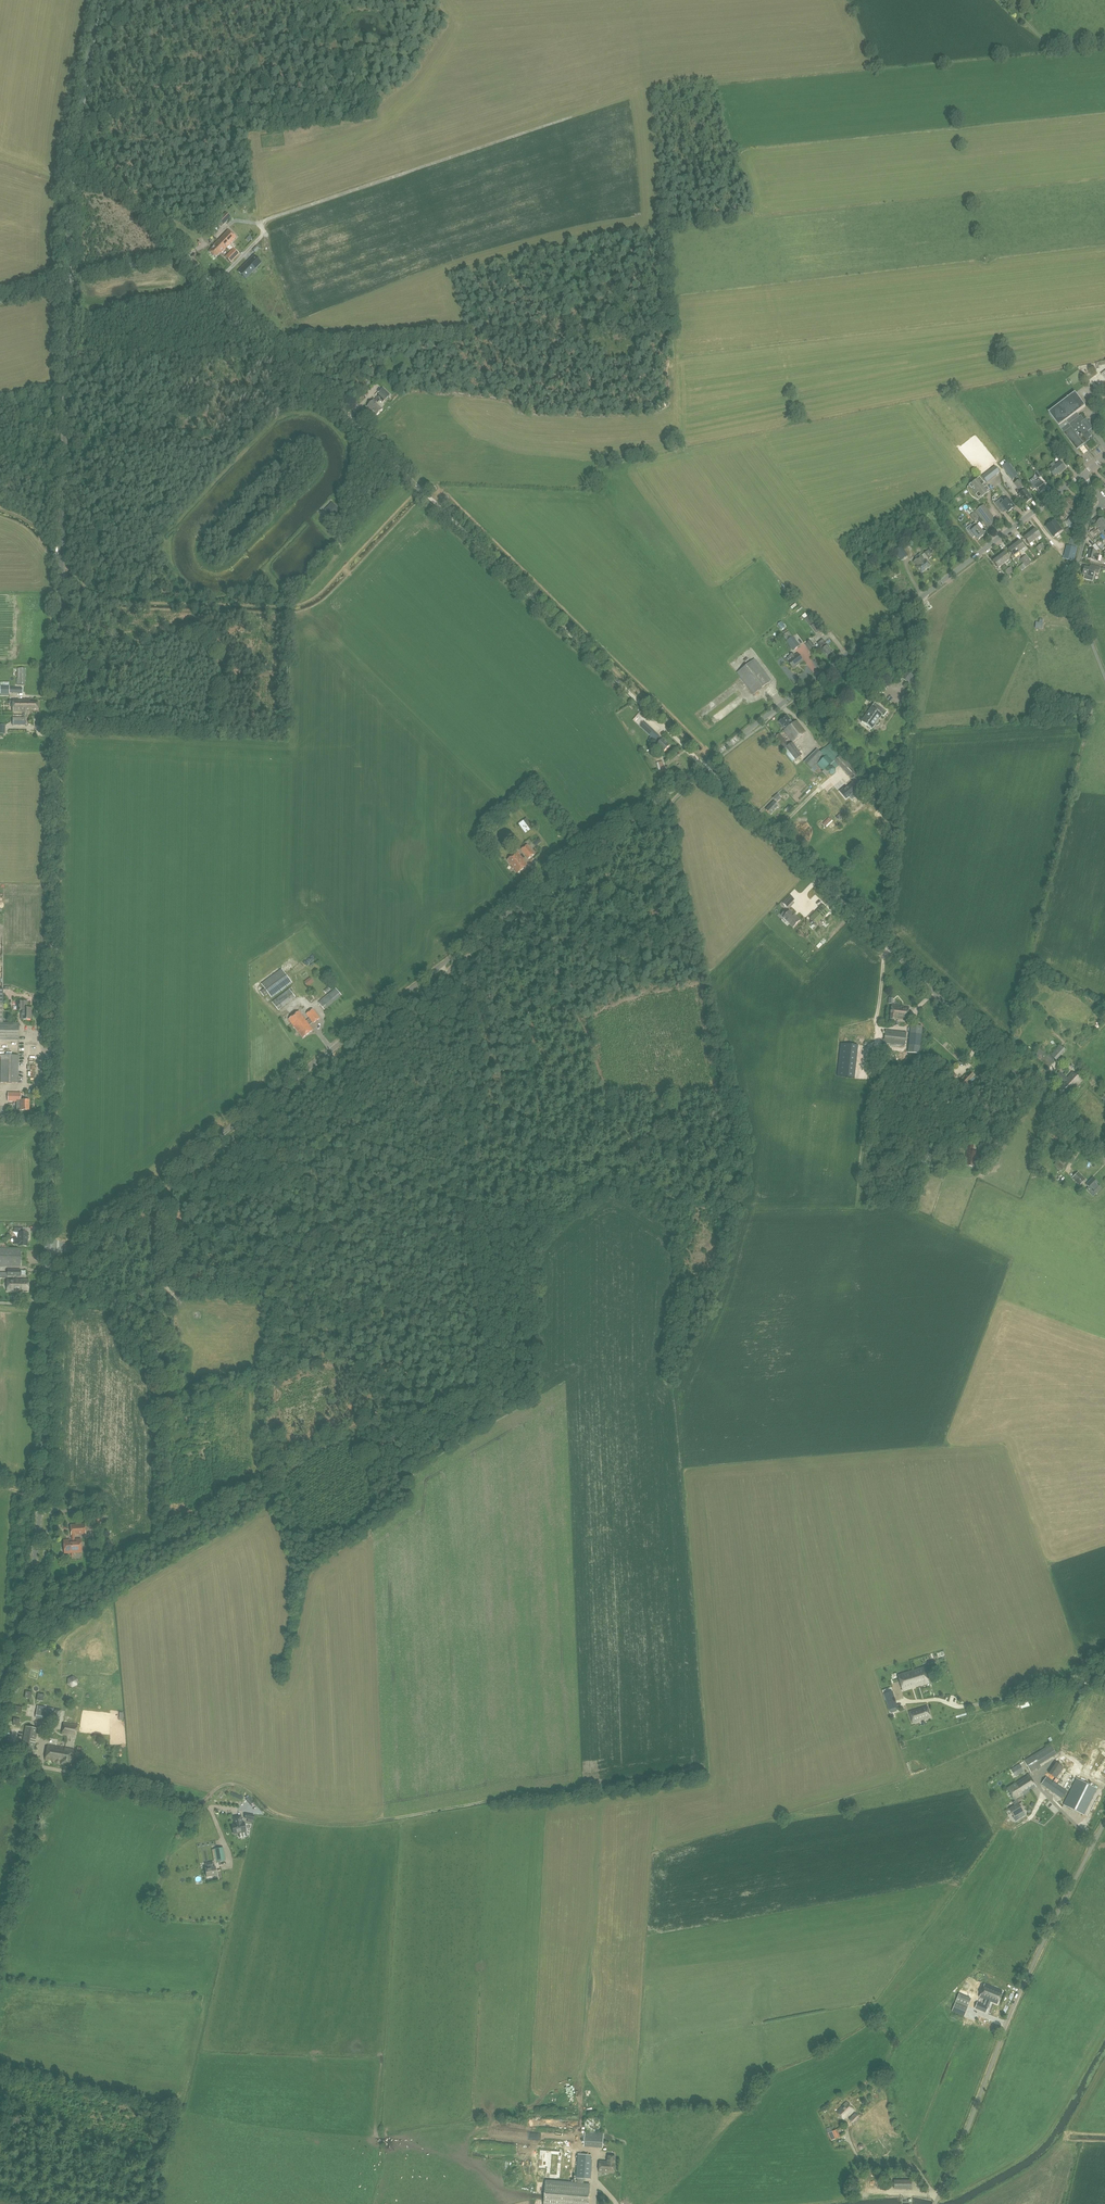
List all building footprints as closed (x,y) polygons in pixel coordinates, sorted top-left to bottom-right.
[(217,220),(223,225),(231,217),(225,212),(217,220)] [(209,251),(215,258),(220,252),(221,253),(236,238),(228,230),(213,245),(214,246),(209,251)] [(225,257),(231,262),(239,254),(233,248),(225,257)] [(249,262),(239,272),(245,279),(255,269),(249,262)] [(1095,387),(1099,385),(1095,376),(1091,378),(1095,387)] [(374,400),(367,407),(376,416),(383,409),(377,403),(380,400),(382,403),(386,399),(391,394),(385,389),(381,394),(381,393),(377,397),(378,398),(375,401),(374,400)] [(1077,450),(1088,441),(1084,436),(1089,432),(1089,431),(1093,428),(1086,419),(1084,420),(1081,415),(1080,416),(1077,413),(1086,406),(1075,393),(1049,413),(1059,426),(1066,421),(1069,424),(1062,430),(1064,433),(1077,450)] [(1096,439),(1087,444),(1091,451),(1100,446),(1096,439)] [(1060,461),(1055,465),(1053,463),(1050,465),(1052,467),(1049,470),(1054,477),(1065,468),(1060,461)] [(1011,480),(1018,475),(1008,462),(1002,467),(1011,480)] [(995,466),(981,476),(986,483),(1000,472),(995,466)] [(978,500),(990,491),(979,478),(969,486),(967,487),(967,488),(968,489),(968,491),(968,492),(969,493),(970,494),(971,495),(972,496),(972,497),(973,498),(974,499),(976,499),(977,500),(978,500)] [(1025,490),(1025,487),(1025,486),(1019,479),(1014,483),(1020,490),(1022,492),(1019,495),(1025,504),(1032,499),(1025,490)] [(1042,482),(1039,479),(1035,482),(1038,485),(1035,487),(1039,493),(1046,488),(1042,482)] [(1069,498),(1062,504),(1070,515),(1078,509),(1069,498)] [(996,503),(1002,512),(1005,510),(1007,513),(1014,508),(1007,499),(1004,502),(1003,500),(1000,502),(999,500),(996,503)] [(325,510),(330,515),(337,507),(333,503),(325,510)] [(996,521),(989,512),(984,505),(975,511),(984,523),(987,527),(996,521)] [(966,511),(970,515),(970,516),(974,522),(978,519),(982,525),(984,523),(975,511),(974,513),(971,508),(970,508),(966,511)] [(1065,530),(1069,535),(1073,532),(1071,528),(1078,522),(1074,516),(1066,522),(1070,527),(1065,530)] [(1098,529),(1104,524),(1104,521),(1103,518),(1095,525),(1098,529)] [(1055,520),(1046,526),(1054,537),(1062,530),(1055,520)] [(984,535),(977,526),(971,531),(978,540),(984,535)] [(1035,529),(1029,533),(1035,540),(1040,536),(1035,529)] [(1029,545),(1035,540),(1029,533),(1023,537),(1029,545)] [(1019,541),(1014,545),(1019,552),(1025,548),(1019,541)] [(1014,556),(1019,552),(1014,545),(1008,549),(1014,556)] [(1077,548),(1069,546),(1067,545),(1063,559),(1074,561),(1077,548)] [(908,555),(901,546),(894,551),(901,560),(908,555)] [(924,553),(929,560),(932,557),(930,555),(932,553),(930,549),(924,553)] [(1101,551),(1099,549),(1097,551),(1097,552),(1090,550),(1087,559),(1095,561),(1095,560),(1098,561),(1101,551)] [(998,557),(1004,564),(1005,566),(1008,564),(1006,562),(1009,560),(1004,553),(998,557)] [(916,567),(921,574),(931,566),(926,560),(922,555),(913,562),(917,567),(916,567)] [(998,568),(1004,564),(998,557),(992,561),(998,568)] [(1020,559),(1023,563),(1026,567),(1029,565),(1026,561),(1023,557),(1020,559)] [(878,567),(881,571),(888,566),(885,562),(878,567)] [(1083,575),(1085,575),(1084,579),(1093,582),(1095,573),(1099,574),(1101,568),(1091,565),(1090,568),(1086,567),(1083,575)] [(805,619),(809,626),(813,623),(808,616),(805,619)] [(810,626),(816,633),(819,630),(814,624),(810,626)] [(800,646),(793,637),(787,641),(793,650),(800,646)] [(822,639),(817,643),(822,650),(827,657),(832,652),(827,646),(822,639)] [(790,656),(790,657),(786,659),(786,660),(792,668),(803,661),(798,654),(795,656),(793,654),(790,656)] [(755,659),(737,673),(753,694),(771,681),(755,659)] [(906,672),(901,678),(908,683),(913,677),(906,672)] [(0,696),(10,695),(10,682),(5,682),(0,682),(0,696)] [(13,712),(24,712),(26,712),(26,709),(38,709),(38,703),(30,703),(29,700),(10,700),(9,703),(13,703),(13,712)] [(862,723),(871,730),(881,716),(883,717),(887,712),(874,703),(871,708),(872,709),(862,723)] [(26,726),(26,719),(26,717),(26,712),(23,712),(23,717),(16,717),(13,717),(13,726),(26,726)] [(787,716),(779,722),(785,730),(784,730),(793,743),(806,733),(797,721),(793,723),(787,716)] [(660,736),(655,732),(657,731),(653,727),(655,724),(654,723),(653,723),(652,722),(648,725),(650,727),(648,728),(650,737),(651,736),(655,740),(660,736)] [(779,734),(775,737),(784,748),(783,749),(792,762),(802,755),(792,742),(788,745),(779,734)] [(799,744),(802,747),(812,739),(810,735),(799,744)] [(663,752),(669,745),(663,739),(660,741),(658,740),(656,742),(657,744),(656,745),(663,752)] [(821,760),(817,764),(823,771),(825,769),(834,761),(840,754),(831,743),(820,752),(825,757),(821,760)] [(820,752),(817,750),(814,753),(821,760),(825,757),(820,752)] [(655,755),(659,771),(664,770),(663,764),(664,763),(664,762),(662,753),(660,754),(655,755)] [(858,773),(840,754),(834,761),(851,779),(852,778),(857,785),(861,782),(864,779),(858,773)] [(827,772),(830,774),(833,775),(836,772),(836,769),(833,766),(830,766),(828,768),(827,772)] [(855,791),(857,789),(852,784),(845,791),(843,789),(840,792),(839,790),(833,795),(835,797),(841,793),(846,799),(849,796),(850,797),(853,794),(857,798),(860,795),(858,792),(856,793),(855,791)] [(871,794),(875,789),(873,787),(872,787),(870,785),(867,789),(869,791),(871,794)] [(777,793),(772,798),(775,800),(776,800),(778,802),(781,798),(780,796),(777,793)] [(779,806),(774,801),(766,810),(771,814),(779,806)] [(518,823),(519,825),(526,833),(530,829),(523,820),(518,823)] [(528,859),(535,854),(527,845),(521,849),(528,859)] [(507,860),(517,873),(528,865),(518,852),(507,860)] [(783,903),(787,908),(795,900),(790,895),(783,903)] [(818,907),(807,919),(815,926),(825,914),(818,907)] [(781,908),(774,915),(785,925),(787,923),(789,925),(794,921),(791,918),(792,918),(781,908)] [(265,988),(261,991),(265,997),(269,994),(272,997),(292,982),(282,969),(262,984),(265,988)] [(304,982),(308,986),(314,982),(311,977),(304,982)] [(19,1023),(3,1023),(3,989),(0,989),(0,1039),(19,1040),(19,1023)] [(319,1003),(324,1009),(342,995),(336,989),(319,1003)] [(310,1001),(315,1006),(320,1000),(314,996),(310,1001)] [(272,1002),(279,1011),(283,1007),(277,998),(272,1002)] [(18,1010),(22,1010),(22,1019),(32,1019),(32,1008),(27,1008),(27,1001),(18,1001),(18,1010)] [(890,1020),(895,1021),(895,1019),(907,1020),(908,1008),(899,1007),(899,1006),(891,1005),(890,1020)] [(307,1021),(299,1011),(289,1019),(303,1038),(313,1030),(309,1025),(313,1022),(314,1023),(320,1018),(313,1009),(307,1014),(310,1018),(307,1021)] [(923,1027),(911,1025),(908,1053),(920,1054),(923,1027)] [(884,1044),(905,1046),(907,1032),(885,1030),(884,1044)] [(1049,1057),(1054,1061),(1064,1051),(1059,1046),(1049,1057)] [(842,1060),(858,1059),(858,1048),(844,1048),(844,1054),(842,1054),(842,1060)] [(1038,1048),(1034,1052),(1049,1066),(1054,1062),(1038,1048)] [(19,1082),(19,1055),(2,1055),(2,1064),(0,1064),(0,1067),(2,1067),(2,1070),(0,1070),(0,1082),(19,1082)] [(827,1070),(820,1071),(820,1079),(839,1078),(839,1076),(834,1076),(834,1075),(827,1075),(827,1070)] [(853,1071),(853,1079),(861,1079),(861,1071),(853,1071)] [(1081,1080),(1072,1072),(1067,1077),(1059,1071),(1056,1074),(1064,1082),(1058,1088),(1066,1095),(1072,1089),(1073,1090),(1081,1080)] [(968,1083),(967,1082),(974,1076),(970,1072),(966,1076),(965,1075),(959,1081),(964,1086),(965,1085),(965,1086),(968,1083)] [(957,1076),(955,1073),(954,1073),(948,1079),(951,1081),(948,1085),(954,1090),(956,1088),(955,1087),(952,1084),(954,1081),(953,1080),(957,1076)] [(21,1093),(8,1093),(8,1101),(21,1101),(21,1110),(30,1110),(30,1100),(21,1100),(21,1093)] [(1000,1143),(995,1140),(987,1150),(992,1154),(1000,1143)] [(976,1162),(977,1162),(980,1163),(981,1157),(978,1156),(979,1152),(972,1151),(967,1150),(966,1158),(967,1158),(966,1165),(974,1166),(974,1162),(976,1163),(976,1162)] [(1054,1164),(1060,1171),(1064,1167),(1058,1161),(1054,1164)] [(1077,1172),(1072,1178),(1079,1185),(1085,1179),(1077,1172)] [(1092,1178),(1086,1184),(1089,1187),(1088,1189),(1090,1191),(1091,1189),(1091,1190),(1098,1183),(1092,1178)] [(19,1232),(19,1239),(15,1239),(15,1245),(19,1245),(19,1246),(28,1246),(28,1228),(14,1228),(14,1232),(19,1232)] [(20,1266),(21,1249),(0,1248),(0,1265),(20,1266)] [(29,1279),(8,1279),(8,1291),(29,1291),(29,1279)] [(75,1535),(86,1534),(85,1523),(71,1524),(72,1539),(63,1540),(64,1553),(82,1552),(81,1539),(75,1539),(75,1535)] [(898,1675),(902,1691),(928,1683),(924,1667),(898,1675)] [(892,1691),(884,1694),(889,1710),(897,1707),(892,1691)] [(930,1717),(927,1705),(909,1710),(912,1722),(920,1720),(920,1719),(924,1718),(924,1719),(930,1717)] [(53,1708),(37,1706),(35,1718),(52,1721),(53,1708)] [(63,1723),(61,1735),(75,1737),(77,1725),(63,1723)] [(21,1752),(32,1754),(37,1729),(25,1726),(21,1752)] [(60,1763),(60,1762),(60,1764),(70,1765),(73,1749),(47,1745),(45,1760),(55,1762),(55,1763),(56,1763),(56,1764),(57,1764),(58,1764),(59,1764),(59,1763),(60,1763)] [(1050,1745),(1024,1761),(1031,1773),(1040,1767),(1039,1765),(1056,1754),(1050,1745)] [(1057,1785),(1067,1771),(1070,1766),(1059,1759),(1056,1763),(1041,1784),(1062,1798),(1067,1791),(1057,1785)] [(1015,1783),(1007,1788),(1015,1801),(1012,1802),(1014,1805),(1009,1809),(1014,1817),(1023,1811),(1016,1799),(1023,1795),(1036,1787),(1028,1774),(1027,1775),(1021,1765),(1009,1773),(1015,1783)] [(1063,1805),(1084,1815),(1097,1789),(1076,1778),(1063,1805)] [(236,1822),(232,1822),(234,1833),(235,1833),(235,1834),(239,1833),(239,1832),(246,1831),(245,1822),(243,1822),(242,1815),(235,1816),(236,1822)] [(206,1868),(205,1868),(207,1877),(217,1875),(215,1866),(214,1867),(213,1862),(205,1863),(206,1868)] [(967,1988),(966,1991),(970,1993),(975,1982),(968,1979),(964,1987),(967,1988)] [(985,2005),(977,2002),(975,2008),(986,2013),(990,2002),(997,2005),(1003,1991),(985,1984),(979,1997),(987,2000),(985,2005)] [(964,2016),(967,2008),(955,2003),(952,2011),(964,2016)] [(855,2110),(847,2102),(836,2112),(844,2120),(849,2115),(855,2110)] [(849,2119),(854,2124),(860,2118),(855,2113),(849,2119)] [(593,2117),(589,2118),(587,2119),(586,2120),(585,2122),(585,2124),(585,2126),(586,2127),(586,2129),(587,2130),(588,2131),(590,2132),(592,2133),(594,2133),(597,2132),(598,2131),(600,2129),(600,2127),(601,2125),(600,2123),(600,2121),(599,2120),(598,2118),(596,2117),(593,2117)] [(585,2133),(584,2147),(600,2148),(602,2134),(585,2133)] [(577,2178),(577,2182),(546,2180),(544,2203),(589,2203),(590,2183),(584,2183),(584,2179),(591,2179),(592,2159),(591,2159),(591,2155),(578,2154),(576,2178),(577,2178)] [(599,2172),(614,2173),(615,2156),(608,2156),(608,2161),(600,2160),(599,2172)] [(912,2189),(912,2180),(894,2180),(894,2189),(912,2189)]
